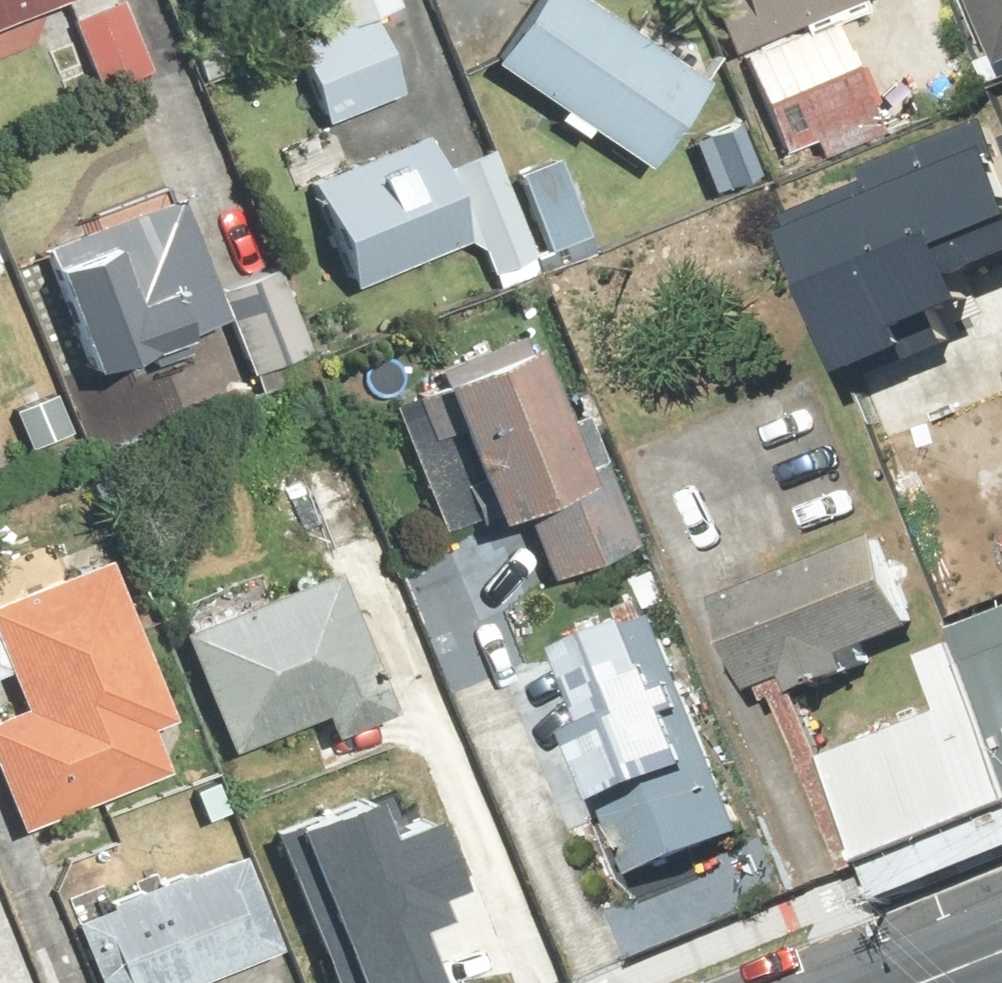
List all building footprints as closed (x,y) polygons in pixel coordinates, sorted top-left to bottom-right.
[(59,0),(0,0),(0,23),(59,0)] [(77,15),(104,85),(160,64),(135,0),(117,0),(77,15)] [(346,20),(396,0),(339,0),(346,20)] [(496,54),(655,162),(714,75),(604,0),(532,0),(496,54)] [(736,48),(856,0),(717,0),(736,48)] [(411,85),(380,16),(298,53),(328,121),(411,85)] [(878,112),(842,16),(750,50),(787,146),(878,112)] [(769,170),(748,114),(699,133),(720,189),(769,170)] [(969,122),(860,164),(868,183),(772,219),(827,362),(956,313),(941,275),(1001,252),(1001,208),(969,122)] [(482,232),(441,126),(347,162),(334,126),(279,147),(295,189),(317,181),(355,280),(482,232)] [(597,235),(561,150),(518,168),(553,253),(597,235)] [(221,283),(183,187),(51,239),(100,363),(232,312),(254,368),(315,344),(282,259),(221,283)] [(556,362),(541,326),(392,388),(450,527),(471,518),(504,598),(647,538),(571,356),(556,362)] [(345,456),(277,486),(310,561),(378,532),(345,456)] [(927,621),(890,531),(722,599),(758,689),(795,674),(801,691),(874,661),(868,645),(927,621)] [(16,669),(30,703),(0,715),(0,757),(29,826),(174,766),(156,721),(181,711),(115,552),(0,600),(0,676),(16,669)] [(398,703),(342,565),(188,628),(235,743),(327,706),(336,728),(398,703)] [(754,823),(668,610),(650,617),(643,598),(617,608),(623,624),(580,641),(611,717),(587,727),(643,868),(754,823)] [(974,660),(965,637),(931,651),(953,705),(837,753),(896,894),(1001,850),(1001,726),(974,660)] [(974,660),(1001,726),(1001,649),(974,660)] [(277,841),(336,982),(438,982),(410,916),(441,903),(431,879),(457,868),(434,812),(376,835),(363,805),(277,841)] [(195,979),(285,941),(246,847),(81,916),(108,982),(197,982),(195,979)]
